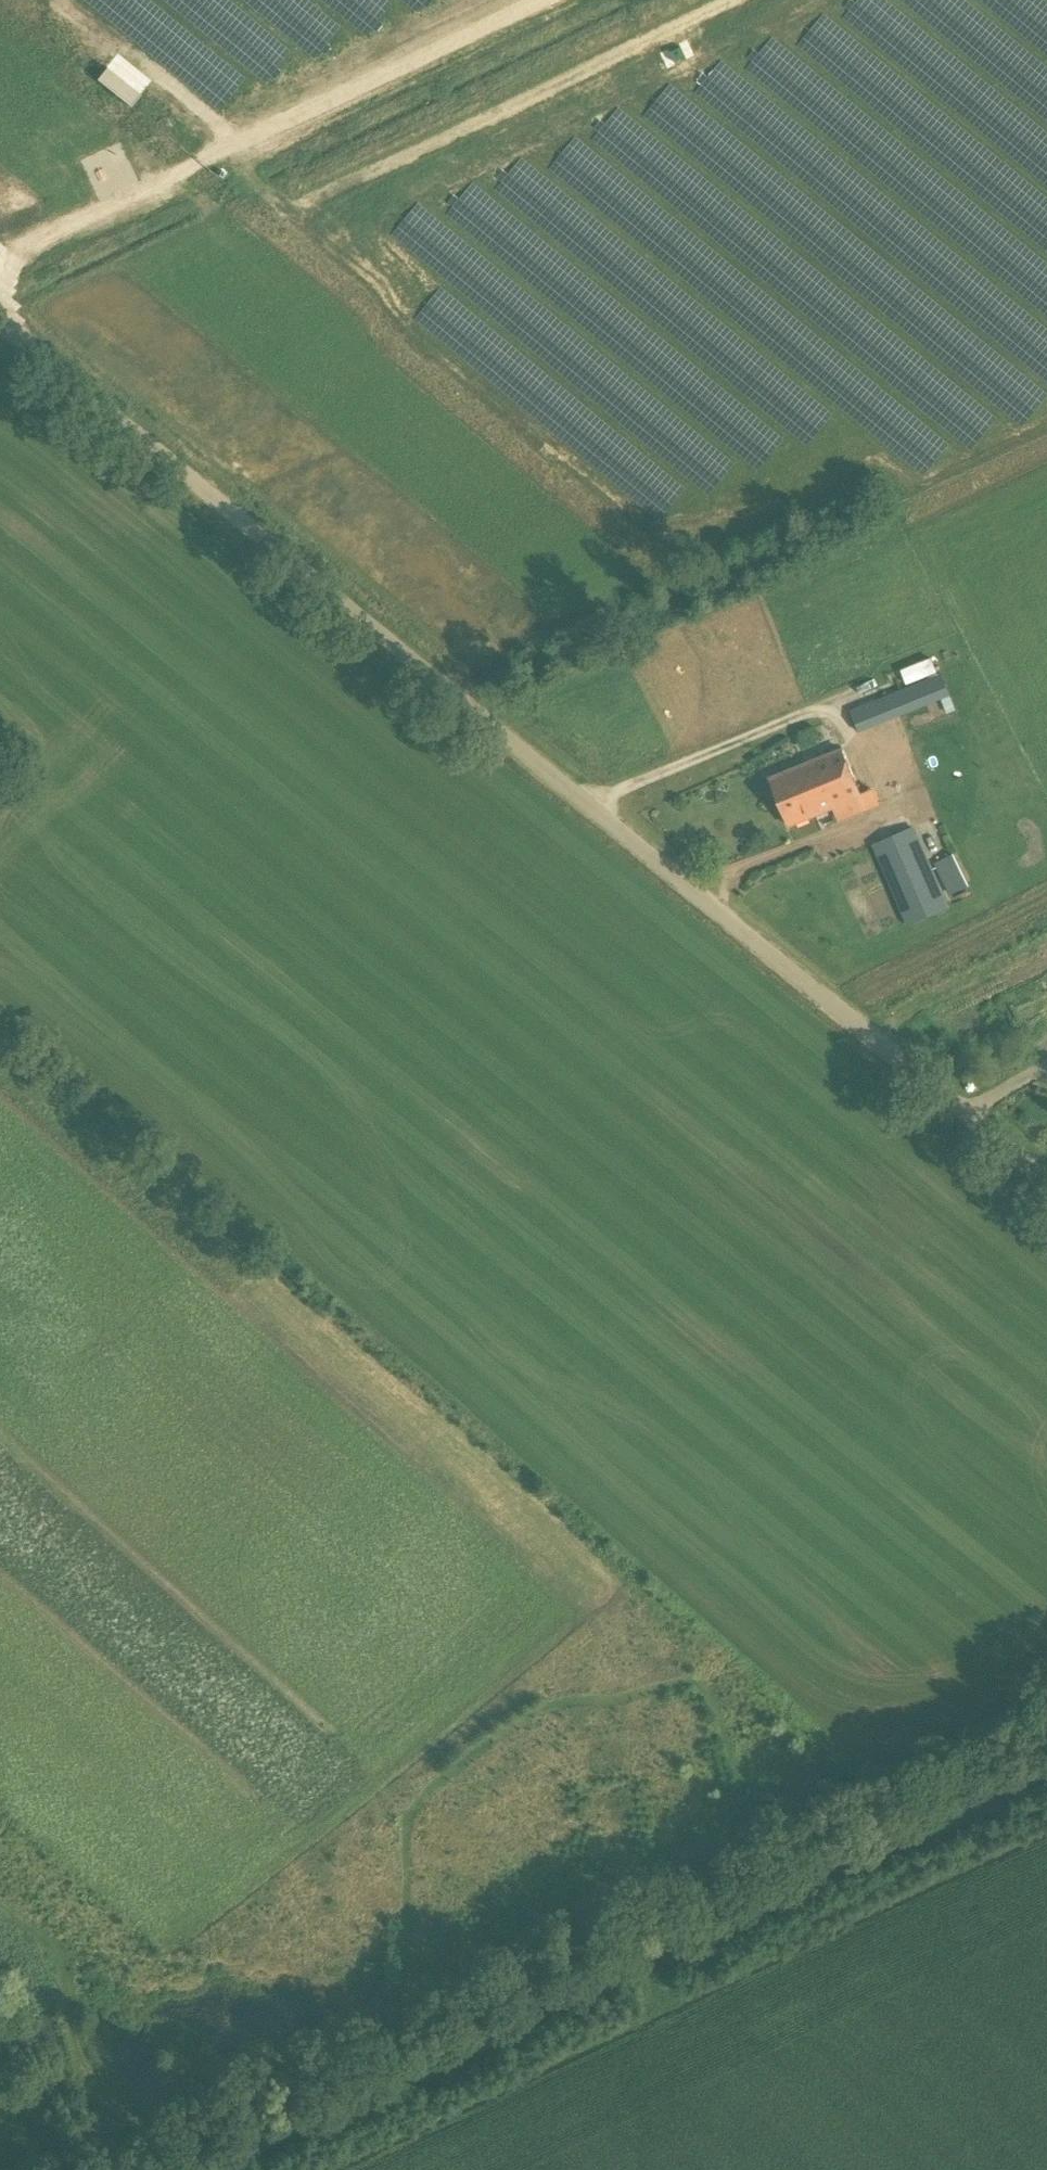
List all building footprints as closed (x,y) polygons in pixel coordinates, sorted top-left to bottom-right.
[(140,94),(106,67),(96,79),(130,106),(140,94)] [(850,710),(859,732),(950,695),(941,673),(850,710)] [(833,807),(839,820),(866,809),(841,750),(770,779),(789,825),(833,807)] [(914,826),(871,844),(907,925),(949,907),(914,826)] [(936,860),(950,895),(969,887),(956,853),(936,860)]
